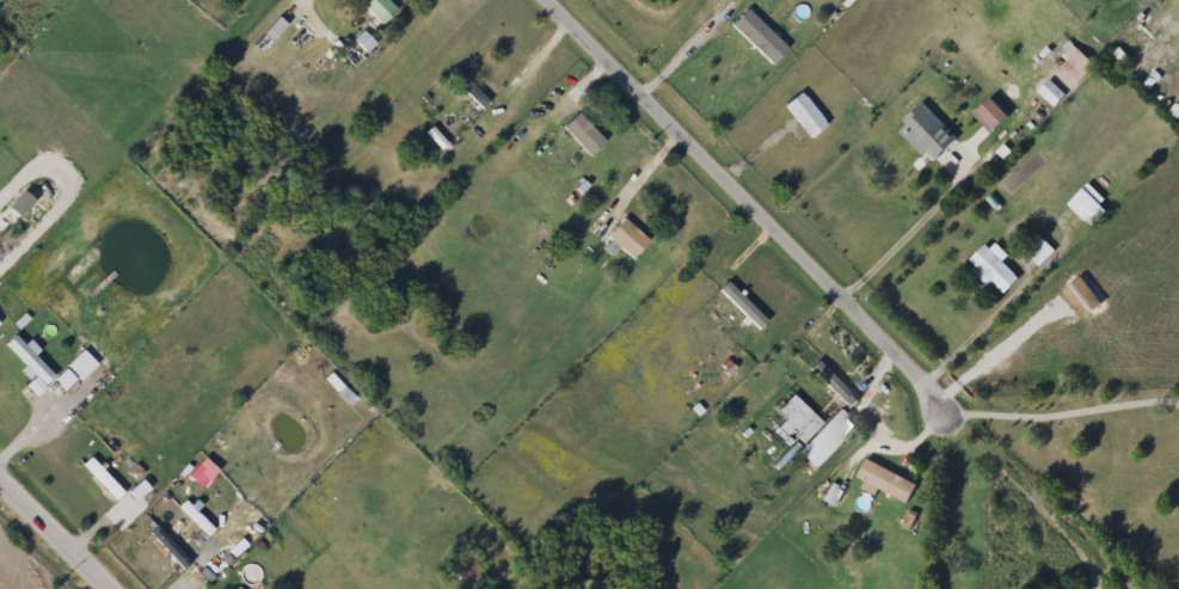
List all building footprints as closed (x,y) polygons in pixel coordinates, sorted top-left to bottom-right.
[(357,6),(362,0),(388,0),(399,8),(383,27),(357,6)] [(727,26),(744,10),(787,53),(770,69),(727,26)] [(375,45),(367,55),(355,43),(363,33),(375,45)] [(1092,67),(1075,85),(1051,61),(1068,43),(1092,67)] [(942,151),(933,159),(916,142),(926,134),(942,151)] [(1104,215),(1087,228),(1066,203),(1083,189),(1104,215)] [(606,238),(622,219),(650,241),(633,260),(606,238)] [(1023,251),(1038,235),(1055,253),(1040,268),(1023,251)] [(966,263),(984,245),(1020,281),(1003,296),(991,283),(989,287),(966,263)] [(757,313),(751,320),(725,300),(731,292),(757,313)] [(36,380),(6,344),(18,335),(56,380),(37,395),(30,386),(36,380)] [(85,374),(65,391),(56,382),(76,364),(85,374)] [(762,422),(791,393),(822,425),(794,453),(762,422)] [(84,467),(91,460),(125,495),(118,501),(84,467)] [(856,480),(866,460),(919,484),(909,504),(856,480)] [(191,565),(182,572),(151,534),(160,527),(191,565)]
